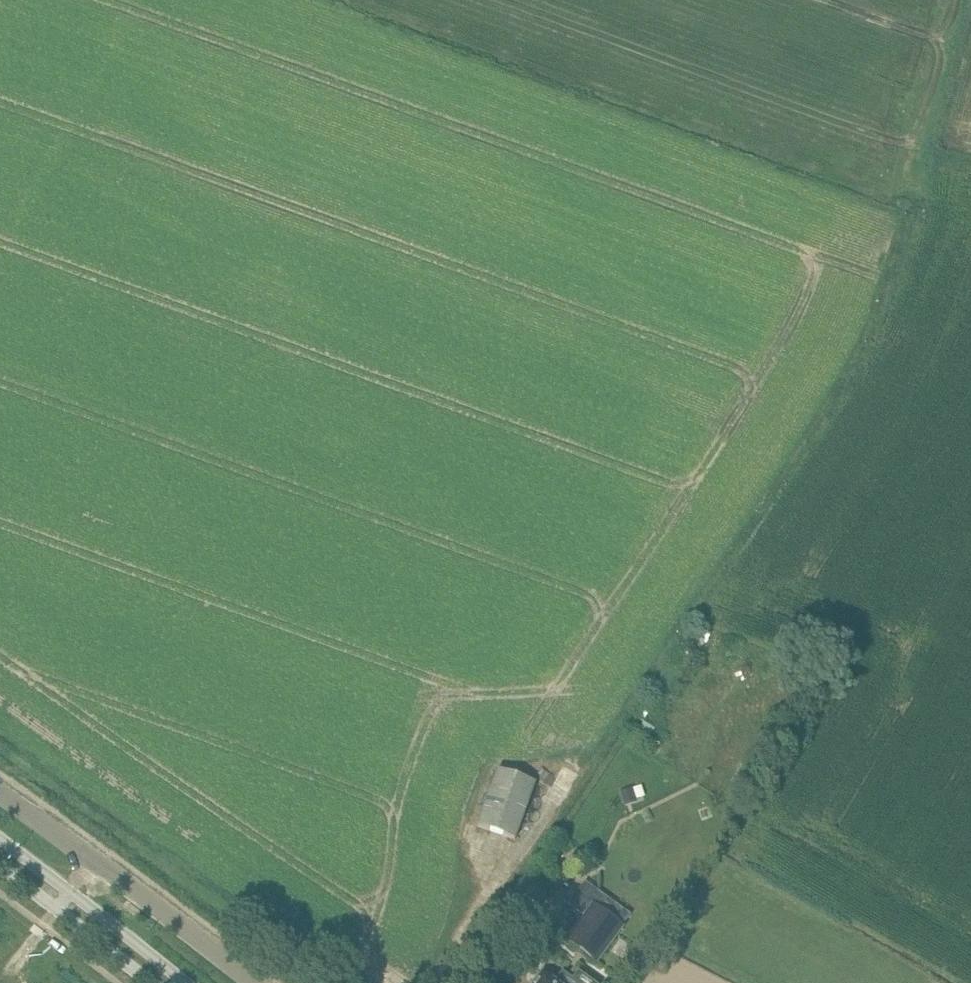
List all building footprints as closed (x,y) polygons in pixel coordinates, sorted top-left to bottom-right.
[(497,770),(477,826),(516,840),(536,783),(497,770)] [(624,803),(644,797),(641,785),(621,790),(624,803)] [(594,904),(567,940),(597,961),(623,926),(620,923),(628,912),(614,901),(605,913),(594,904)] [(577,971),(572,979),(561,971),(557,977),(545,969),(542,973),(535,982),(594,982),(577,971)]
